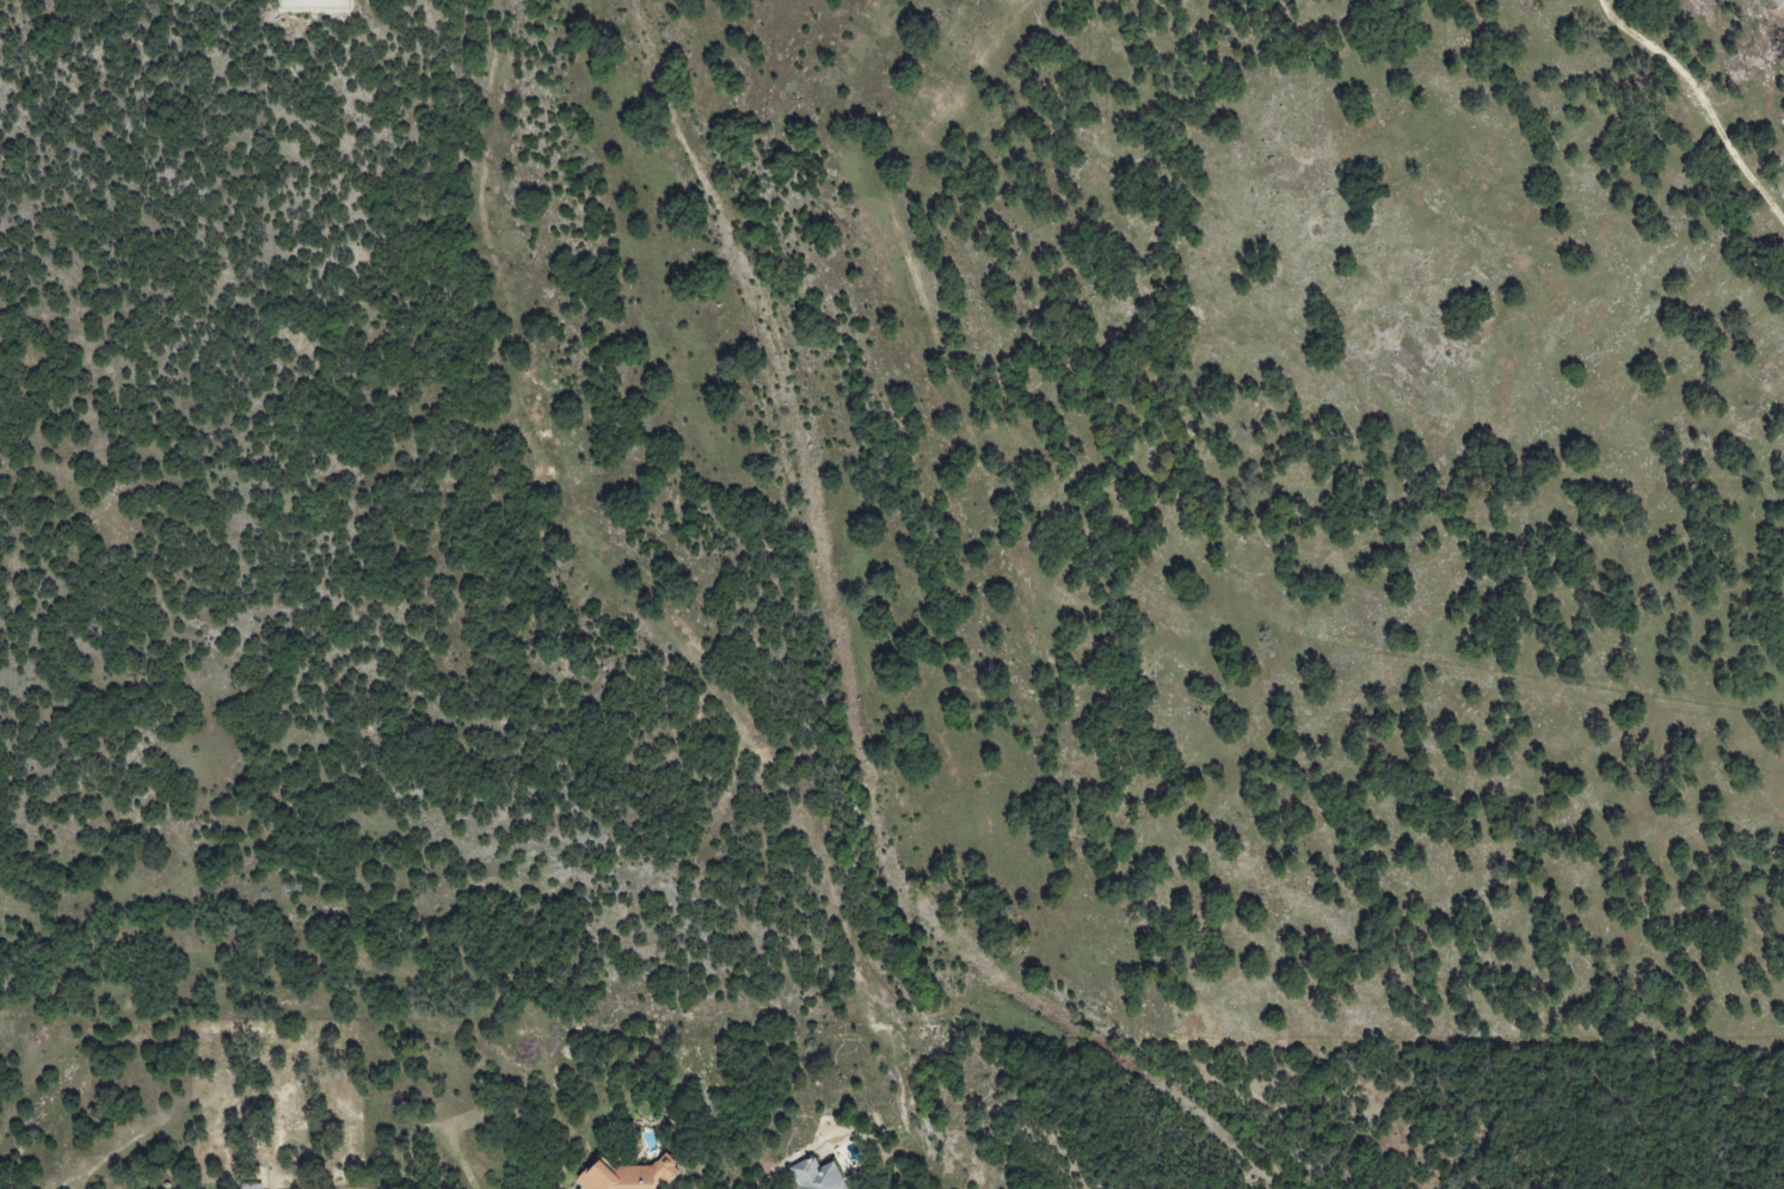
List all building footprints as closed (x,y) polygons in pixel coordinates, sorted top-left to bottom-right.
[(282,9),(350,10),(350,0),(282,0),(282,9)] [(655,1188),(661,1183),(669,1183),(676,1176),(676,1163),(666,1152),(651,1165),(617,1166),(617,1178),(599,1158),(577,1178),(587,1188),(655,1188)] [(819,1167),(814,1156),(791,1166),(800,1188),(847,1188),(836,1160),(819,1167)]
